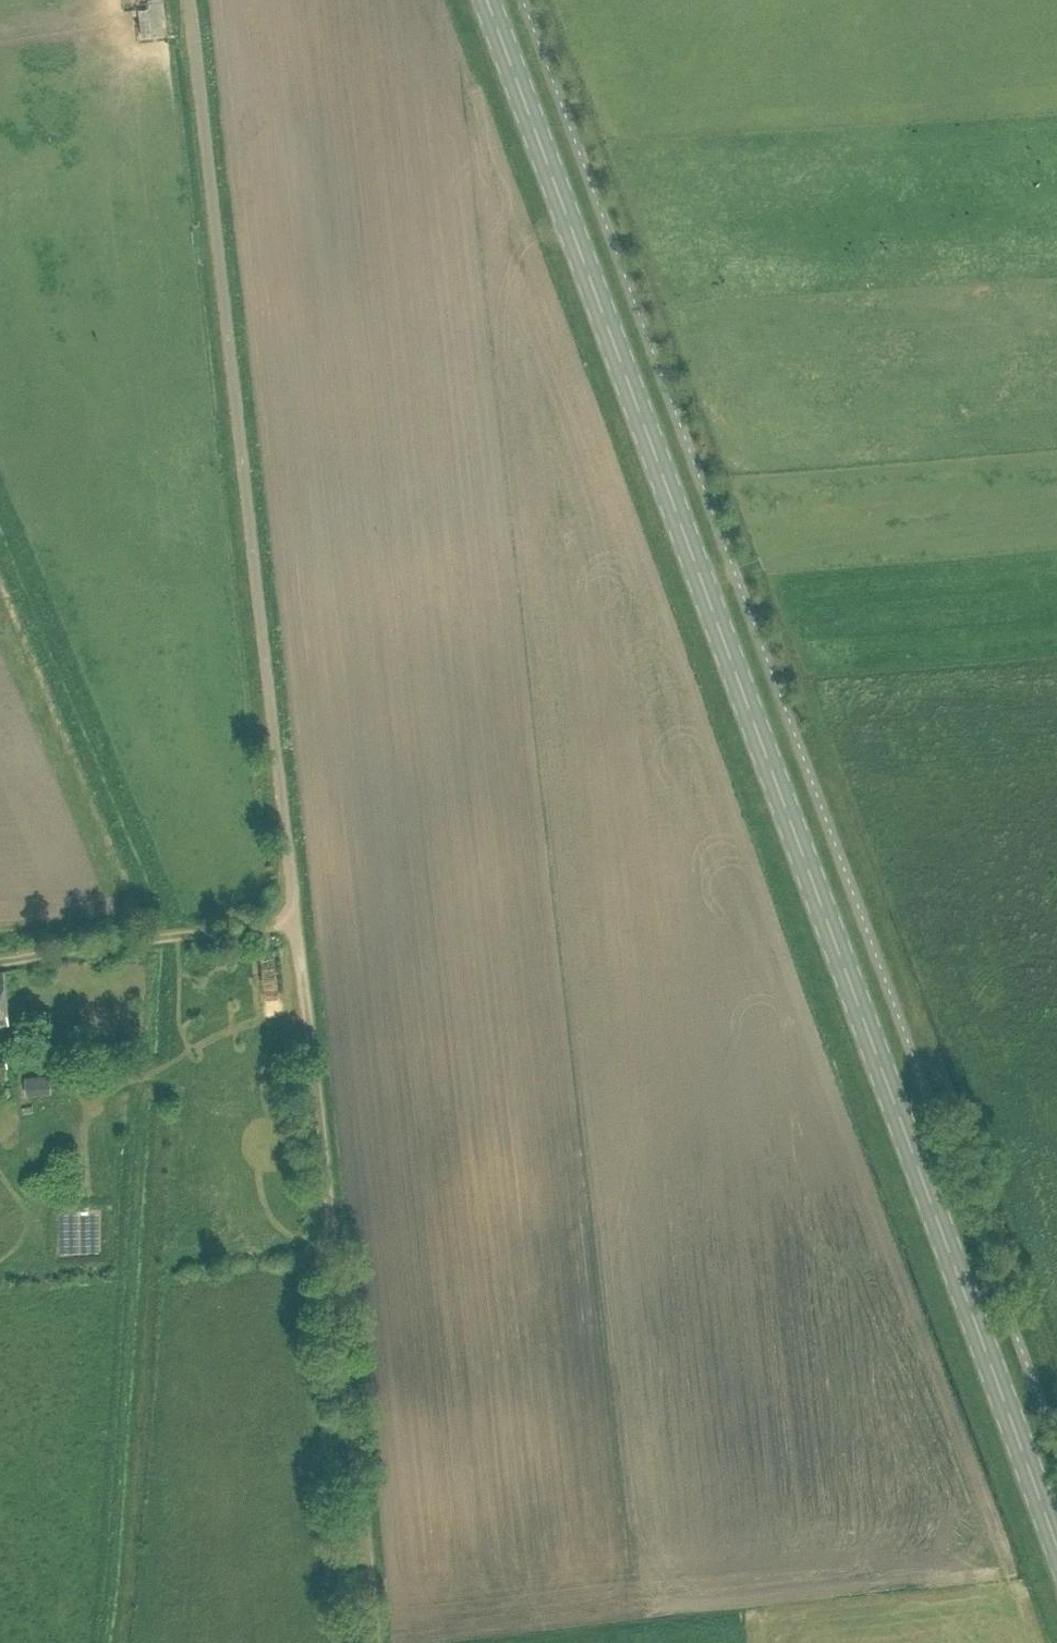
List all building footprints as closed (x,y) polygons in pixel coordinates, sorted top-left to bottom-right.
[(4,970),(0,970),(0,1024),(9,1023),(4,970)] [(7,1050),(0,1050),(0,1067),(9,1066),(7,1050)]
